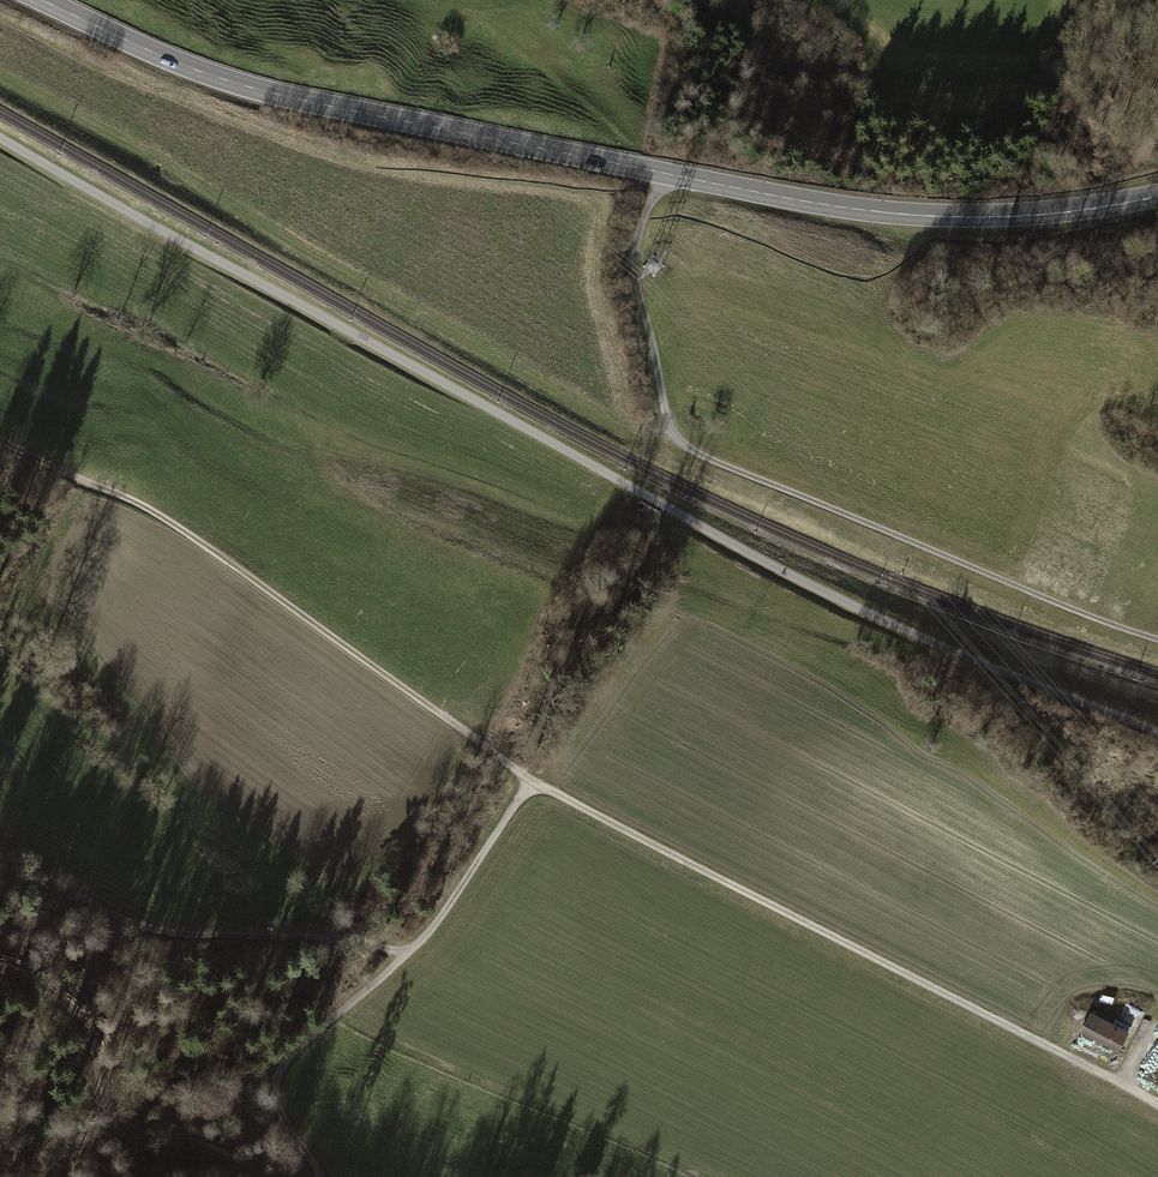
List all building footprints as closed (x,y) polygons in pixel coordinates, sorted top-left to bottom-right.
[(1121,1012),(1117,1020),(1133,1028),(1138,1019),(1121,1012)] [(1089,1014),(1079,1034),(1116,1054),(1127,1033),(1089,1014)] [(1154,1029),(1154,1036),(1140,1037),(1142,1062),(1156,1061),(1156,1075),(1157,1075),(1157,1029),(1154,1029)]
